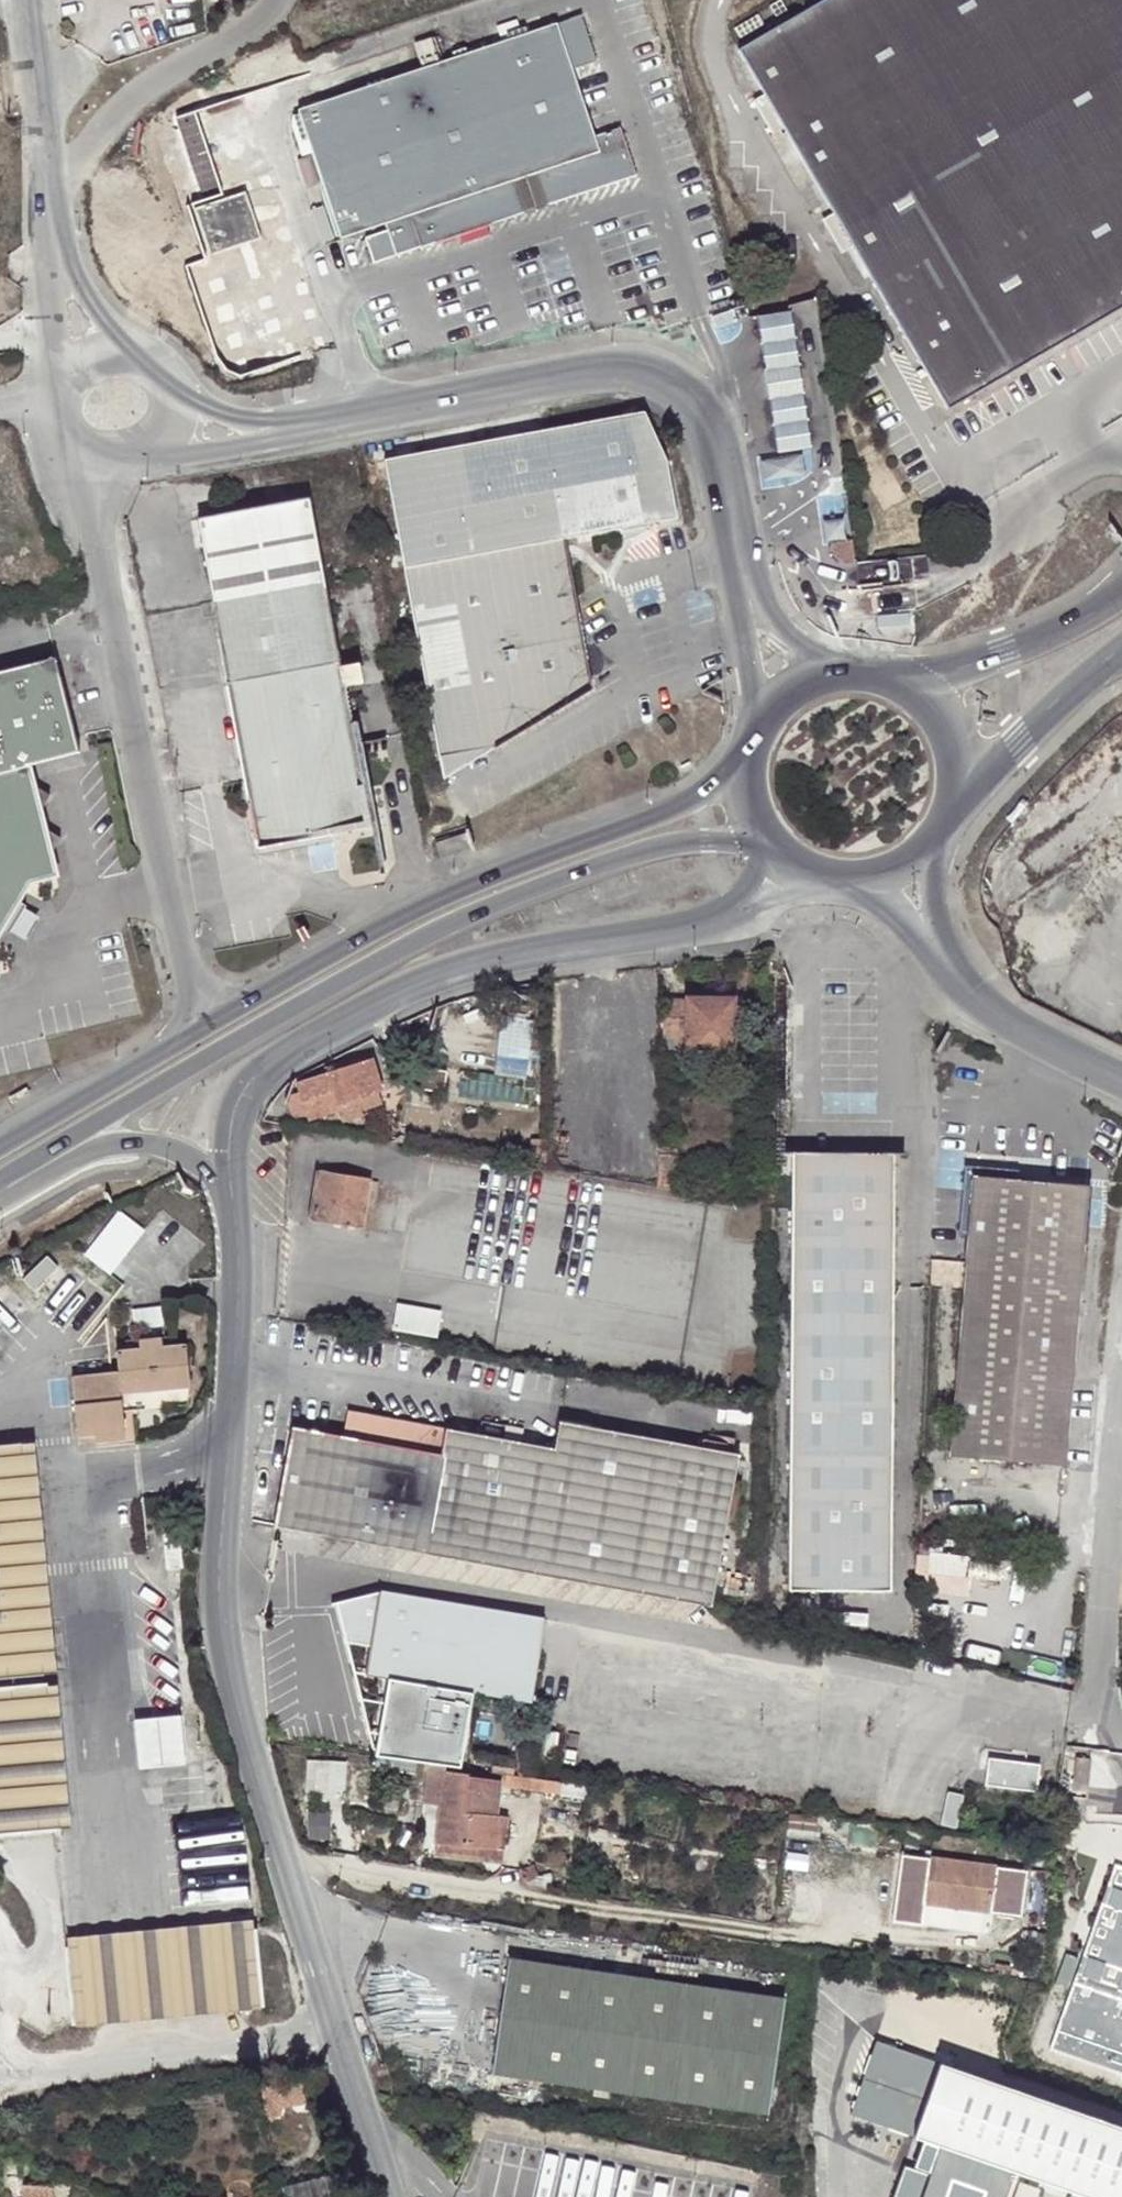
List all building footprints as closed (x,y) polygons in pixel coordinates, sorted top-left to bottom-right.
[(733,48),(945,407),(1121,306),(1121,0),(814,0),(733,48)] [(577,18),(552,26),(567,71),(592,63),(577,18)] [(418,252),(490,227),(479,194),(562,166),(573,199),(632,179),(615,129),(589,139),(567,71),(552,26),(436,64),(418,70),(294,111),(337,241),(408,217),(418,252)] [(410,45),(418,70),(436,64),(428,39),(410,45)] [(479,194),(490,227),(573,199),(562,166),(479,194)] [(242,193),(190,211),(206,257),(257,240),(242,193)] [(748,323),(756,377),(788,372),(781,319),(748,323)] [(788,372),(756,377),(760,408),(792,403),(788,372)] [(800,456),(792,403),(760,408),(767,461),(800,456)] [(611,413),(631,520),(680,513),(670,459),(649,407),(611,413)] [(592,684),(566,531),(600,525),(631,520),(611,413),(390,447),(409,556),(450,762),(592,684)] [(832,488),(823,489),(825,501),(834,499),(832,488)] [(309,492),(200,510),(259,841),(374,819),(339,683),(359,680),(356,662),(335,665),(309,492)] [(841,548),(820,551),(822,563),(829,573),(845,570),(841,548)] [(31,875),(66,869),(61,848),(55,823),(51,807),(45,781),(40,758),(94,746),(71,648),(0,664),(0,925),(31,875)] [(45,781),(51,807),(62,791),(45,781)] [(55,823),(61,848),(72,832),(55,823)] [(729,999),(661,997),(660,1048),(729,1050),(729,999)] [(535,1077),(536,1014),(501,1014),(501,1077),(535,1077)] [(372,1061),(328,1076),(296,1085),(297,1095),(283,1098),(292,1124),(336,1113),(340,1112),(339,1108),(377,1096),(382,1094),(372,1061)] [(27,1087),(8,1098),(12,1106),(31,1095),(27,1087)] [(339,1108),(340,1112),(336,1113),(340,1127),(362,1120),(361,1115),(381,1109),(377,1096),(339,1108)] [(571,1160),(565,1159),(563,1167),(582,1170),(584,1162),(571,1160)] [(892,1162),(786,1161),(784,1598),(889,1600),(892,1162)] [(307,1233),(374,1244),(375,1234),(358,1231),(368,1175),(317,1164),(307,1233)] [(965,1245),(949,1463),(1060,1473),(1081,1195),(1008,1189),(1009,1180),(956,1175),(950,1243),(965,1245)] [(89,1250),(115,1272),(151,1229),(125,1207),(89,1250)] [(386,1236),(375,1234),(374,1244),(384,1246),(386,1236)] [(404,1302),(400,1327),(442,1334),(446,1309),(404,1302)] [(77,1378),(81,1429),(99,1428),(98,1438),(126,1436),(122,1391),(193,1385),(190,1348),(165,1351),(164,1341),(139,1343),(140,1352),(120,1353),(120,1375),(77,1378)] [(557,1570),(593,1577),(718,1600),(745,1447),(738,1446),(740,1432),(708,1425),(706,1439),(568,1411),(562,1442),(452,1422),(448,1449),(299,1419),(279,1522),(380,1540),(476,1555),(557,1570)] [(99,1428),(81,1429),(81,1439),(98,1438),(99,1428)] [(0,1438),(0,1668),(62,1662),(39,1435),(0,1438)] [(924,1549),(922,1565),(971,1572),(973,1556),(924,1549)] [(368,1669),(382,1587),(331,1602),(378,1744),(389,1673),(368,1669)] [(543,1612),(382,1587),(368,1669),(389,1673),(378,1744),(414,1748),(427,1750),(461,1756),(470,1688),(530,1699),(543,1612)] [(32,1829),(73,1825),(57,1677),(0,1684),(0,1835),(32,1829)] [(191,1712),(143,1716),(147,1766),(194,1762),(191,1712)] [(1040,1759),(989,1754),(985,1781),(1037,1787),(1040,1759)] [(1092,1757),(1076,1755),(1072,1788),(1088,1790),(1092,1757)] [(310,1783),(348,1787),(351,1761),(313,1757),(310,1783)] [(493,1819),(498,1776),(430,1767),(427,1804),(442,1806),(435,1845),(504,1855),(507,1823),(493,1819)] [(594,1790),(507,1778),(506,1791),(592,1803),(594,1790)] [(1087,1795),(1073,1793),(1070,1814),(1084,1816),(1087,1795)] [(504,1855),(435,1845),(433,1858),(502,1869),(504,1855)] [(997,1871),(929,1861),(921,1905),(953,1910),(989,1915),(987,1931),(1009,1933),(1015,1887),(997,1885),(997,1871)] [(1110,1865),(1055,2046),(1121,2067),(1121,1869),(1110,1865)] [(989,1915),(953,1910),(950,1925),(987,1931),(989,1915)] [(256,1914),(65,1932),(74,2025),(265,2007),(256,1914)] [(785,1994),(511,1954),(491,2071),(768,2112),(785,1994)] [(851,2118),(915,2141),(941,2065),(878,2043),(851,2118)] [(941,2065),(915,2141),(939,2151),(931,2172),(922,2196),(1004,2196),(1011,2175),(1074,2196),(1121,2196),(1121,2128),(941,2065)] [(299,2088),(258,2094),(262,2124),(278,2122),(276,2114),(302,2110),(299,2088)] [(931,2172),(884,2156),(870,2196),(922,2196),(931,2172)] [(48,2181),(19,2181),(21,2196),(49,2196),(48,2181)] [(281,2194),(282,2196),(332,2196),(329,2182),(281,2194)] [(754,2190),(723,2187),(722,2196),(753,2196),(754,2190)]
